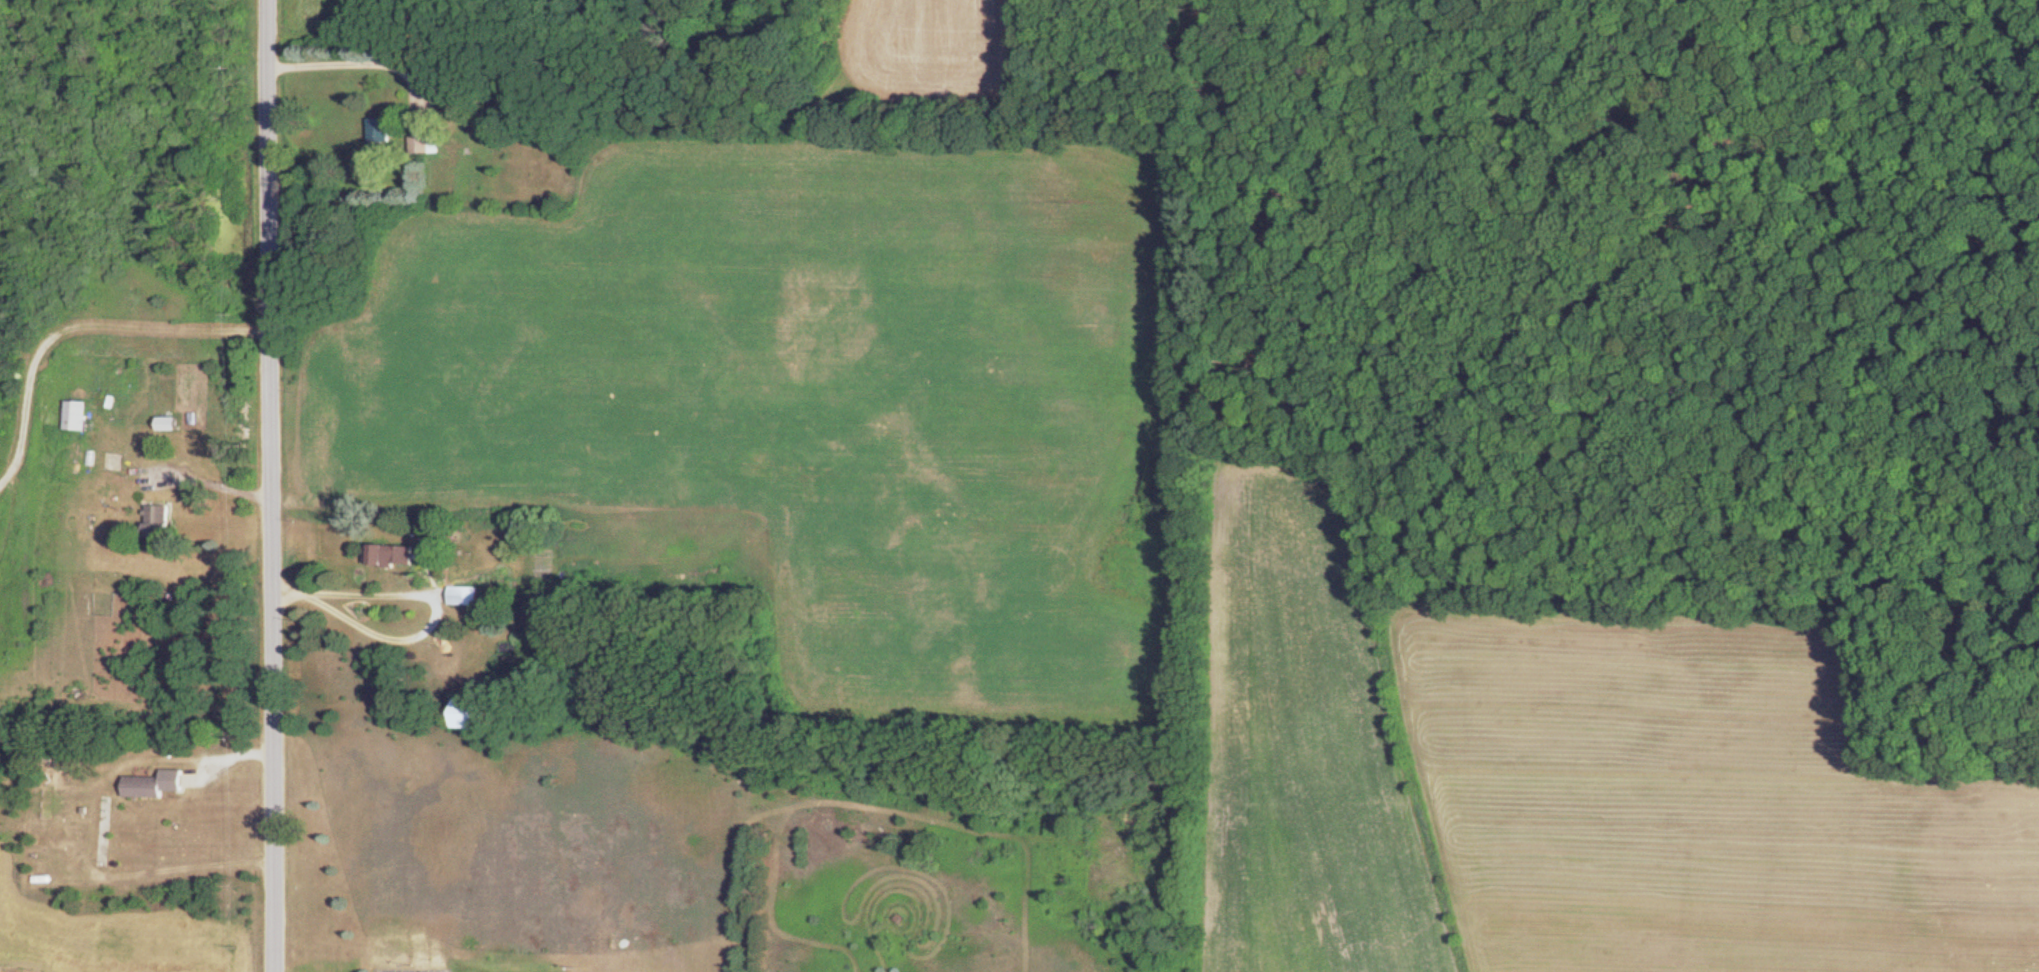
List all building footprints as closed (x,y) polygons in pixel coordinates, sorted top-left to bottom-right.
[(372,122),(372,147),(392,147),(392,122),(372,122)] [(441,140),(414,140),(414,157),(441,157),(441,140)] [(89,434),(89,405),(67,405),(67,434),(89,434)] [(181,421),(162,421),(162,435),(181,435),(181,421)] [(170,509),(148,509),(148,541),(170,541),(170,509)] [(414,570),(414,550),(370,550),(370,570),(414,570)] [(453,609),(482,609),(482,591),(453,591),(453,609)] [(494,734),(495,703),(460,703),(460,734),(494,734)] [(164,802),(165,795),(184,795),(184,774),(163,773),(162,781),(127,780),(126,801),(164,802)] [(110,868),(111,821),(102,821),(101,852),(90,852),(90,868),(110,868)]
